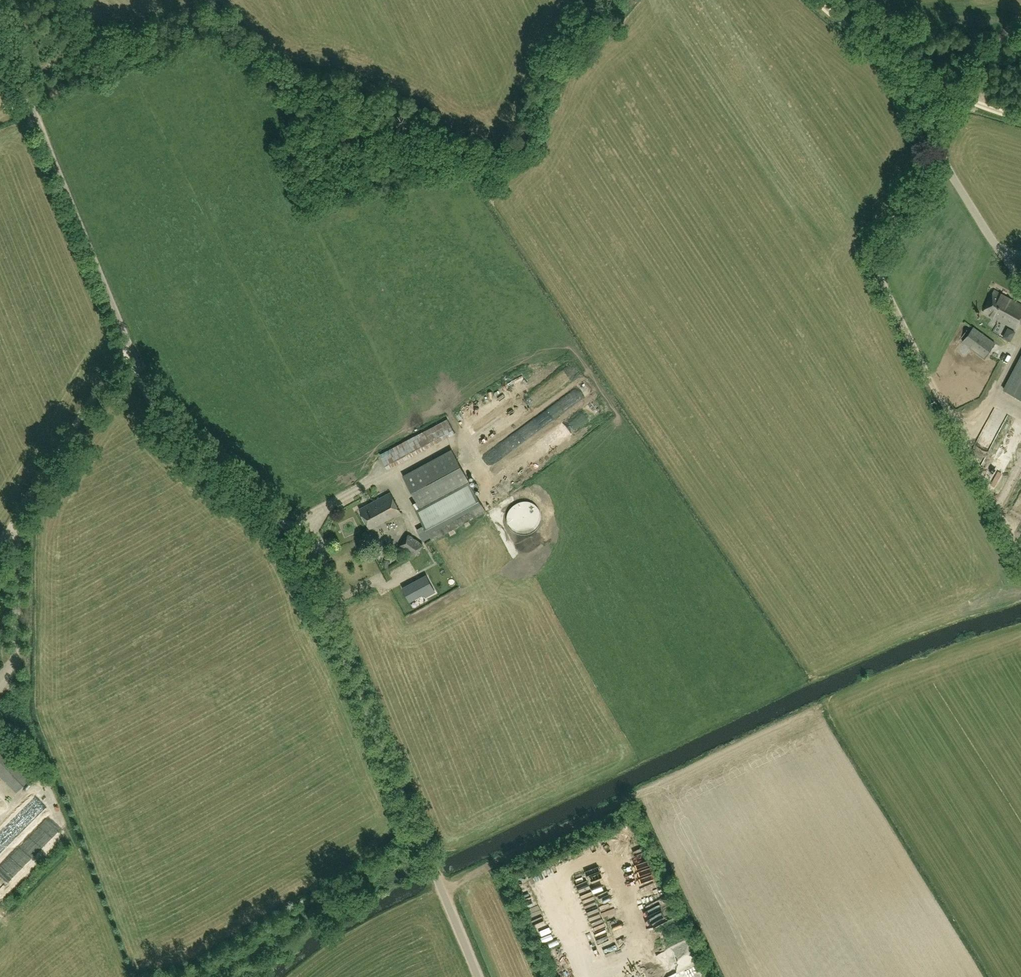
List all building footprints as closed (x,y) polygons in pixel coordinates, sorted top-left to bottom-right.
[(983,311),(1017,330),(1020,323),(1020,304),(995,290),(983,311)] [(974,328),(964,342),(984,358),(995,344),(974,328)] [(1004,389),(1020,398),(1020,357),(1004,389)] [(485,397),(489,408),(498,404),(494,393),(485,397)] [(444,418),(432,425),(440,438),(451,431),(444,418)] [(378,451),(384,466),(436,444),(429,429),(378,451)] [(1003,461),(1011,446),(1005,443),(997,457),(1003,461)] [(468,481),(452,450),(404,476),(417,501),(420,507),(468,481)] [(986,477),(996,480),(1000,466),(991,463),(986,477)] [(510,496),(510,497),(510,498),(510,499),(511,500),(511,501),(511,502),(511,503),(512,503),(512,504),(512,505),(513,505),(513,506),(514,507),(514,508),(515,508),(515,509),(516,509),(516,510),(517,510),(517,511),(518,511),(519,512),(520,512),(521,513),(522,513),(523,513),(524,513),(524,514),(525,514),(526,514),(527,514),(528,514),(529,514),(530,514),(531,513),(532,513),(533,513),(534,513),(534,512),(535,512),(536,512),(537,511),(538,511),(538,510),(539,509),(540,509),(540,508),(541,508),(541,507),(542,506),(542,505),(543,505),(543,504),(543,503),(544,503),(544,502),(544,501),(544,500),(544,499),(544,498),(545,498),(545,497),(545,496),(545,495),(544,494),(544,493),(544,492),(544,491),(543,490),(543,489),(542,488),(542,487),(541,487),(541,486),(540,485),(539,484),(538,484),(538,483),(537,482),(536,482),(535,481),(534,481),(533,481),(533,480),(532,480),(531,480),(530,480),(529,480),(528,480),(527,480),(526,480),(525,480),(524,480),(523,480),(522,480),(522,481),(521,481),(520,481),(519,482),(518,482),(518,483),(517,483),(516,484),(515,485),(514,486),(514,487),(513,487),(513,488),(512,489),(512,490),(511,491),(511,492),(511,493),(511,494),(510,494),(510,495),(510,496)] [(420,507),(417,501),(413,503),(432,540),(485,511),(473,488),(472,488),(468,481),(420,507)] [(371,529),(401,513),(390,493),(360,509),(371,529)] [(495,504),(499,498),(493,494),(489,500),(495,504)] [(423,544),(409,534),(399,548),(413,558),(423,544)] [(454,566),(448,556),(439,560),(444,569),(426,579),(432,590),(450,580),(445,571),(454,566)] [(0,748),(0,775),(17,792),(30,778),(0,748)] [(49,839),(54,828),(45,824),(40,835),(49,839)] [(0,860),(0,861),(9,872),(32,854),(22,842),(0,860)] [(8,874),(5,871),(0,875),(0,882),(8,874)] [(641,885),(652,877),(649,872),(637,880),(641,885)] [(614,896),(603,899),(608,915),(620,911),(614,896)] [(532,919),(543,915),(540,909),(530,913),(532,919)] [(548,945),(558,941),(556,936),(546,941),(548,945)]
